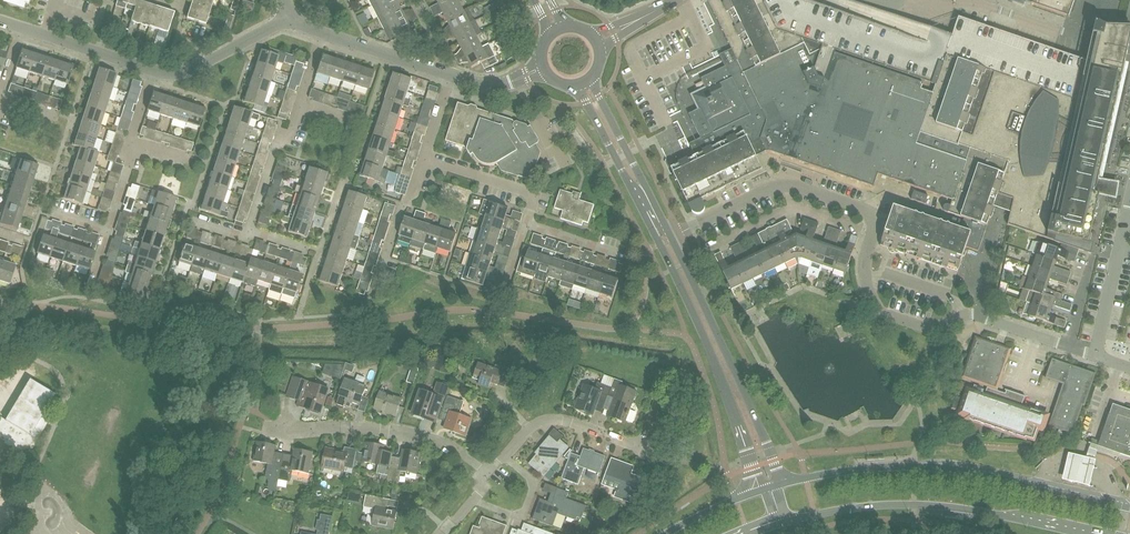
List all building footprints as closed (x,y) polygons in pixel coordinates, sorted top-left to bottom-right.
[(7,2),(6,4),(23,10),(26,0),(1,0),(7,2)] [(128,0),(118,0),(116,6),(125,9),(128,0)] [(138,1),(138,0),(128,0),(125,9),(134,11),(135,7),(136,7),(138,1)] [(209,15),(212,6),(192,0),(189,9),(209,15)] [(243,0),(240,8),(252,12),(255,4),(243,0)] [(400,7),(397,0),(383,0),(373,5),(379,17),(400,7)] [(456,0),(437,0),(438,3),(429,8),(432,13),(456,0)] [(464,11),(458,0),(456,0),(432,13),(434,17),(443,13),(447,20),(464,11)] [(671,168),(679,185),(692,211),(692,212),(693,213),(694,214),(697,215),(700,214),(702,213),(703,212),(704,211),(705,210),(705,209),(705,208),(705,207),(705,205),(704,204),(704,203),(701,199),(714,193),(725,187),(723,182),(749,169),(752,161),(751,160),(756,157),(752,148),(750,144),(755,142),(761,139),(767,152),(768,151),(874,187),(878,175),(959,203),(955,215),(964,218),(962,225),(962,226),(960,229),(894,207),(886,230),(880,246),(958,272),(960,266),(966,247),(978,251),(988,222),(998,194),(1006,197),(1014,200),(1009,218),(1008,225),(1010,226),(1062,244),(1079,250),(1090,253),(1091,254),(1091,253),(1081,250),(1083,244),(1083,243),(1088,245),(1089,242),(1091,235),(1099,196),(1100,195),(1090,193),(1092,186),(1093,179),(1099,180),(1099,179),(1099,176),(1101,169),(1124,69),(1125,62),(1127,52),(1129,48),(1129,45),(1129,44),(1129,41),(1129,28),(1128,28),(1106,27),(1096,22),(1093,35),(1093,37),(1091,44),(1087,61),(1084,60),(1054,50),(1012,36),(985,26),(959,17),(953,35),(950,42),(948,50),(945,49),(945,48),(944,48),(943,49),(944,49),(935,74),(933,82),(932,82),(932,83),(936,85),(933,93),(921,89),(923,84),(890,72),(867,64),(830,52),(827,51),(824,45),(820,35),(815,25),(803,0),(710,0),(708,1),(732,50),(737,61),(732,64),(726,66),(701,79),(707,91),(695,96),(701,108),(689,114),(701,140),(714,134),(716,139),(719,144),(697,155),(672,167),(671,168)] [(1024,5),(1025,2),(1026,2),(1029,3),(1031,4),(1066,16),(1072,0),(1010,0),(1024,5)] [(147,4),(138,1),(136,7),(135,7),(134,11),(131,21),(140,24),(147,4)] [(149,27),(156,6),(147,4),(140,24),(149,27)] [(165,9),(157,7),(156,6),(149,27),(158,30),(165,9)] [(385,29),(415,14),(413,9),(404,14),(400,7),(379,17),(385,29)] [(165,9),(158,30),(168,33),(174,13),(165,9)] [(206,25),(209,15),(189,9),(186,19),(206,25)] [(444,36),(474,21),(468,9),(464,11),(447,20),(451,27),(442,32),(444,36)] [(391,42),(395,39),(412,31),(409,23),(417,19),(415,14),(385,29),(391,42)] [(367,24),(362,15),(357,18),(362,27),(367,24)] [(459,44),(476,35),(481,33),(475,21),(474,21),(444,36),(446,41),(455,37),(459,44)] [(369,28),(364,30),(367,36),(369,37),(373,36),(369,28)] [(456,60),(482,47),(476,35),(459,44),(463,51),(454,56),(456,60)] [(497,62),(488,44),(482,47),(456,60),(459,65),(467,60),(471,68),(482,63),(485,69),(497,62)] [(257,63),(275,69),(277,62),(283,64),(287,54),(270,49),(269,53),(261,50),(257,63)] [(29,72),(35,54),(22,50),(16,68),(29,72)] [(42,76),(48,58),(35,54),(29,72),(42,76)] [(329,77),(335,59),(322,55),(316,73),(329,77)] [(302,69),(304,64),(305,60),(297,57),(294,66),(302,69)] [(54,81),(60,62),(48,58),(42,76),(54,81)] [(342,82),(348,64),(335,59),(329,77),(342,82)] [(60,62),(54,81),(68,85),(73,67),(60,62)] [(270,82),(275,69),(257,63),(252,76),(270,82)] [(355,86),(361,68),(348,64),(342,82),(355,86)] [(361,68),(355,86),(368,90),(374,72),(361,68)] [(95,82),(113,87),(117,74),(99,69),(95,82)] [(389,87),(408,92),(412,79),(394,73),(389,87)] [(276,84),(270,82),(252,76),(248,89),(266,95),(272,96),(276,84)] [(109,100),(113,87),(95,82),(91,94),(109,100)] [(406,99),(408,92),(389,87),(385,99),(403,105),(410,107),(412,101),(406,99)] [(264,102),(266,95),(248,89),(244,102),(254,105),(253,109),(264,113),(267,103),(264,102)] [(166,97),(157,94),(153,92),(147,111),(160,115),(166,97)] [(105,113),(109,100),(91,94),(87,107),(105,113)] [(173,119),(179,101),(166,97),(160,115),(173,119)] [(399,118),(403,105),(385,99),(381,112),(399,118)] [(186,123),(192,105),(179,101),(173,119),(186,123)] [(515,122),(514,123),(512,120),(458,103),(446,141),(468,148),(467,151),(471,157),(473,155),(476,159),(477,160),(478,161),(479,162),(480,163),(481,164),(483,165),(485,165),(486,166),(488,166),(490,166),(492,166),(494,165),(496,165),(497,164),(502,171),(532,181),(541,153),(541,152),(541,151),(540,151),(533,138),(534,138),(534,137),(535,136),(535,135),(535,134),(535,133),(530,126),(528,127),(527,125),(517,122),(516,122),(515,122)] [(192,105),(186,123),(199,127),(205,109),(192,105)] [(100,126),(105,113),(87,107),(82,120),(100,126)] [(260,115),(252,113),(234,107),(230,120),(248,126),(250,119),(258,121),(260,115)] [(286,120),(287,116),(289,111),(280,109),(279,113),(277,117),(286,120)] [(395,131),(399,118),(381,112),(377,125),(395,131)] [(96,139),(100,126),(82,120),(78,133),(96,139)] [(244,139),(248,126),(230,120),(226,133),(244,139)] [(391,143),(395,131),(377,125),(373,138),(391,143)] [(92,151),(96,139),(78,133),(74,146),(80,148),(92,151)] [(240,152),(244,139),(226,133),(222,146),(240,152)] [(389,151),(391,143),(373,138),(369,150),(387,156),(394,159),(396,153),(389,151)] [(235,164),(240,152),(222,146),(217,159),(235,164)] [(99,153),(92,151),(80,148),(76,160),(94,166),(99,153)] [(383,169),(387,156),(369,150),(365,163),(383,169)] [(231,177),(235,164),(217,159),(213,171),(231,177)] [(16,173),(33,179),(38,166),(21,160),(17,170),(15,169),(14,173),(16,174),(16,173)] [(92,174),(94,166),(76,160),(72,173),(90,179),(95,180),(96,177),(95,175),(92,174)] [(383,169),(365,163),(360,176),(368,179),(378,182),(379,182),(385,184),(389,171),(383,169)] [(305,181),(323,187),(327,174),(309,168),(305,181)] [(227,190),(231,177),(213,171),(209,184),(227,190)] [(29,192),(33,179),(16,173),(16,174),(13,183),(11,182),(10,185),(12,186),(29,192)] [(86,192),(90,179),(72,173),(68,186),(86,192)] [(398,183),(396,188),(395,192),(403,195),(409,178),(400,175),(398,183)] [(360,176),(357,186),(362,187),(365,188),(368,179),(360,176)] [(318,199),(323,187),(305,181),(300,193),(318,199)] [(223,203),(227,190),(209,184),(205,197),(223,203)] [(25,204),(29,192),(12,186),(9,195),(7,195),(6,198),(8,199),(25,204)] [(82,205),(86,192),(68,186),(64,199),(82,205)] [(172,211),(176,198),(152,190),(150,196),(156,198),(154,205),(157,206),(172,211)] [(582,226),(583,222),(588,223),(594,205),(579,200),(580,197),(579,196),(577,196),(560,190),(554,208),(563,211),(560,219),(582,226)] [(345,204),(363,210),(367,197),(349,191),(345,204)] [(928,196),(914,191),(911,199),(925,204),(928,196)] [(314,212),(318,199),(300,193),(296,206),(314,212)] [(221,210),(223,203),(205,197),(201,210),(219,216),(227,218),(229,213),(221,210)] [(21,217),(25,204),(8,199),(5,208),(3,207),(2,211),(4,212),(4,211),(21,217)] [(516,226),(518,221),(506,217),(508,209),(490,203),(488,210),(482,208),(480,214),(486,216),(514,225),(516,226)] [(369,212),(363,210),(345,204),(341,217),(359,223),(364,225),(369,212)] [(150,218),(157,220),(168,224),(172,211),(157,206),(154,205),(151,213),(144,211),(142,216),(143,216),(150,218)] [(310,225),(314,212),(296,206),(292,205),(288,218),(292,219),(310,225)] [(943,209),(943,210),(944,211),(945,212),(946,212),(950,213),(952,206),(948,205),(946,205),(945,205),(944,206),(944,207),(943,208),(943,209)] [(21,217),(4,211),(4,212),(1,221),(0,220),(0,225),(17,230),(21,217)] [(411,245),(421,212),(416,211),(413,220),(405,218),(398,240),(411,245)] [(423,250),(431,226),(423,223),(426,214),(421,212),(411,245),(411,246),(423,250)] [(310,225),(292,219),(288,218),(283,216),(281,221),(290,224),(288,232),(306,238),(310,225)] [(512,230),(514,225),(486,216),(482,229),(500,235),(502,227),(512,230)] [(355,236),(359,223),(341,217),(337,230),(355,236)] [(168,224),(157,220),(150,218),(145,231),(157,234),(164,237),(168,224)] [(436,254),(438,248),(447,220),(442,219),(439,228),(431,226),(423,250),(436,254)] [(813,241),(816,232),(819,224),(804,219),(800,230),(808,232),(806,238),(797,235),(798,265),(799,265),(799,264),(809,268),(818,242),(813,241)] [(447,220),(438,248),(451,252),(457,234),(449,232),(451,222),(447,220)] [(798,265),(797,235),(788,239),(785,234),(792,230),(787,220),(769,229),(788,269),(798,264),(798,265)] [(820,272),(835,229),(829,227),(823,244),(818,242),(809,268),(820,272)] [(58,233),(59,230),(53,228),(50,238),(43,235),(37,253),(50,258),(56,239),(56,240),(58,233)] [(510,252),(511,252),(512,248),(507,246),(497,243),(500,235),(482,229),(477,228),(473,240),(478,242),(510,252)] [(788,269),(769,229),(758,234),(775,268),(785,263),(788,269)] [(834,269),(840,250),(835,248),(841,231),(835,229),(820,272),(821,272),(823,265),(834,269)] [(360,237),(355,236),(337,230),(332,243),(351,248),(356,250),(360,237)] [(164,237),(157,234),(145,231),(141,244),(157,249),(159,250),(164,237)] [(764,274),(775,268),(758,234),(752,237),(760,253),(755,255),(764,274)] [(119,251),(124,238),(115,235),(114,239),(112,238),(109,247),(119,251)] [(844,278),(846,273),(858,237),(851,235),(846,252),(840,250),(834,269),(832,274),(844,278)] [(68,244),(69,244),(70,241),(64,239),(64,242),(56,240),(56,239),(50,258),(62,262),(68,244)] [(197,248),(189,245),(190,243),(185,241),(178,262),(191,266),(197,248)] [(157,249),(141,244),(135,242),(133,248),(139,250),(137,256),(155,262),(157,258),(159,250),(157,249)] [(509,257),(510,252),(478,242),(473,255),(492,261),(494,253),(504,256),(509,257)] [(764,274),(755,255),(750,258),(742,242),(736,245),(753,279),(764,274)] [(1060,250),(1041,243),(1037,242),(1033,254),(1037,255),(1056,262),(1058,257),(1075,262),(1079,250),(1062,244),(1060,250)] [(81,248),(82,248),(82,245),(77,243),(76,246),(69,244),(68,244),(62,262),(75,266),(81,248)] [(346,261),(351,248),(332,243),(328,255),(346,261)] [(88,270),(95,249),(96,246),(91,244),(89,250),(82,248),(81,248),(75,266),(88,270)] [(210,252),(202,250),(203,247),(198,245),(197,248),(191,266),(204,270),(210,252)] [(742,284),(753,279),(736,245),(730,247),(738,264),(734,266),(742,284)] [(541,255),(534,252),(535,249),(529,248),(526,258),(521,257),(517,272),(534,277),(534,278),(541,255)] [(223,256),(222,256),(215,254),(216,251),(211,249),(210,252),(204,270),(217,274),(223,256)] [(552,251),(543,249),(541,255),(534,278),(547,282),(554,259),(555,256),(556,253),(552,251)] [(742,284),(734,266),(729,268),(721,252),(714,255),(731,290),(742,284)] [(236,260),(235,260),(228,258),(229,255),(223,253),(222,256),(223,256),(217,274),(230,279),(236,260)] [(489,268),(492,261),(473,255),(469,253),(465,266),(469,268),(502,278),(504,273),(489,268)] [(256,257),(251,255),(250,258),(248,265),(245,276),(245,277),(243,283),(251,286),(253,279),(257,281),(263,262),(255,260),(256,257)] [(342,274),(346,261),(328,255),(324,268),(342,274)] [(1054,267),(1056,262),(1037,255),(1033,266),(1069,279),(1071,272),(1054,267)] [(151,275),(155,262),(137,256),(135,264),(129,262),(127,267),(151,275)] [(560,258),(555,256),(554,259),(547,282),(549,277),(561,281),(559,285),(560,285),(567,263),(559,261),(560,258)] [(248,265),(240,262),(241,259),(236,258),(235,260),(236,260),(230,279),(243,283),(245,277),(245,276),(248,265)] [(276,267),(268,264),(269,261),(264,259),(263,262),(257,281),(270,285),(276,267)] [(580,267),(579,267),(572,265),(573,262),(568,260),(567,263),(560,285),(573,290),(580,267)] [(0,270),(0,281),(10,284),(16,263),(11,262),(10,264),(3,262),(2,262),(0,270)] [(291,263),(288,271),(289,271),(283,289),(296,293),(302,275),(294,272),(295,270),(297,264),(291,263)] [(289,271),(288,271),(281,268),(282,265),(277,264),(276,267),(270,285),(268,290),(281,295),(283,289),(289,271)] [(580,264),(579,267),(580,267),(573,290),(585,294),(593,271),(592,271),(585,269),(586,266),(580,264)] [(1067,285),(1069,279),(1033,266),(1029,278),(1048,284),(1050,279),(1067,285)] [(147,288),(151,275),(127,267),(126,271),(127,273),(131,275),(129,282),(147,288)] [(338,287),(342,274),(324,268),(320,281),(338,287)] [(501,283),(502,278),(469,268),(465,281),(483,286),(486,278),(501,283)] [(605,276),(605,275),(597,273),(598,270),(593,268),(592,271),(593,271),(585,294),(598,298),(605,276)] [(598,298),(611,302),(618,280),(610,277),(611,274),(606,273),(605,275),(605,276),(598,298)] [(1048,284),(1029,278),(1022,275),(1018,287),(1031,292),(1036,293),(1061,301),(1064,295),(1047,289),(1048,284)] [(103,292),(104,289),(106,289),(108,285),(100,282),(97,290),(103,292)] [(143,301),(147,288),(129,282),(126,289),(122,288),(120,293),(143,301)] [(1072,305),(1061,301),(1036,293),(1031,292),(1027,302),(1032,304),(1051,311),(1053,306),(1070,311),(1072,305)] [(255,298),(254,302),(253,303),(262,306),(263,304),(264,300),(263,300),(262,299),(262,298),(257,296),(256,298),(256,299),(255,298)] [(1050,316),(1051,311),(1032,304),(1028,316),(1064,328),(1067,322),(1050,316)] [(996,388),(1001,374),(1009,350),(976,339),(963,377),(996,388)] [(1095,373),(1067,364),(1052,359),(1046,377),(1063,383),(1049,425),(1059,428),(1055,439),(1062,441),(1066,431),(1072,433),(1082,404),(1084,405),(1095,373)] [(346,363),(343,370),(353,373),(355,366),(346,363)] [(445,370),(451,372),(453,366),(447,364),(445,370)] [(504,387),(509,374),(510,370),(496,365),(494,369),(478,364),(474,375),(481,377),(478,385),(489,389),(491,383),(504,387)] [(414,385),(417,374),(419,369),(412,367),(406,382),(414,385)] [(329,390),(306,382),(306,381),(293,377),(287,396),(299,401),(300,399),(307,401),(305,408),(321,413),(329,390)] [(614,379),(611,387),(608,396),(614,398),(608,416),(625,422),(636,392),(621,386),(623,382),(614,379)] [(28,455),(50,419),(42,415),(54,395),(30,380),(6,420),(0,417),(0,438),(28,455)] [(345,380),(337,404),(344,407),(345,404),(350,405),(351,403),(360,406),(366,387),(345,380)] [(608,396),(611,387),(597,382),(594,390),(584,386),(576,407),(593,414),(598,399),(606,402),(608,396)] [(412,414),(428,420),(435,422),(447,387),(438,384),(434,396),(420,391),(412,414)] [(1031,411),(1021,408),(1025,397),(1025,398),(1025,397),(1014,393),(1013,396),(987,387),(984,396),(967,390),(964,400),(956,397),(952,409),(960,411),(959,415),(967,418),(966,419),(1025,439),(1026,437),(1033,440),(1036,432),(1044,435),(1045,431),(1043,430),(1045,424),(1048,416),(1031,410),(1031,411)] [(656,394),(648,391),(645,397),(654,401),(656,394)] [(380,392),(374,409),(396,416),(402,399),(380,392)] [(471,420),(459,416),(464,401),(447,395),(439,420),(447,422),(445,429),(466,436),(471,420)] [(1098,446),(1112,451),(1129,457),(1129,410),(1113,404),(1111,410),(1109,415),(1098,446)] [(546,444),(529,464),(544,477),(569,448),(560,440),(557,443),(549,436),(544,443),(546,444)] [(279,480),(283,458),(274,456),(276,445),(257,442),(253,461),(268,464),(265,477),(269,483),(268,487),(272,493),(276,494),(279,480)] [(355,460),(362,461),(361,462),(378,465),(377,474),(388,476),(391,461),(391,458),(383,457),(385,446),(365,442),(363,454),(356,453),(355,460)] [(353,468),(355,460),(356,453),(357,450),(344,447),(344,452),(326,448),(322,468),(352,474),(353,468)] [(283,458),(279,480),(290,482),(292,471),(309,474),(313,452),(294,449),(292,460),(283,458)] [(391,461),(388,476),(387,481),(399,483),(401,472),(418,475),(422,453),(402,449),(400,462),(391,461)] [(571,453),(568,460),(561,479),(578,485),(584,468),(599,473),(605,457),(584,449),(581,457),(571,453)] [(1096,462),(1068,455),(1062,482),(1090,489),(1096,462)] [(611,459),(602,485),(617,490),(615,497),(628,501),(630,496),(636,498),(642,481),(630,477),(633,467),(611,459)] [(540,499),(532,519),(552,527),(557,514),(576,520),(577,517),(582,518),(586,506),(566,499),(569,492),(562,490),(558,488),(557,488),(552,503),(540,499)] [(366,495),(363,507),(375,509),(372,526),(393,530),(397,510),(384,508),(386,499),(366,495)] [(332,518),(321,516),(320,520),(318,520),(316,529),(318,530),(317,533),(329,533),(332,518)] [(471,533),(503,533),(506,526),(482,518),(478,528),(474,527),(471,533)]
